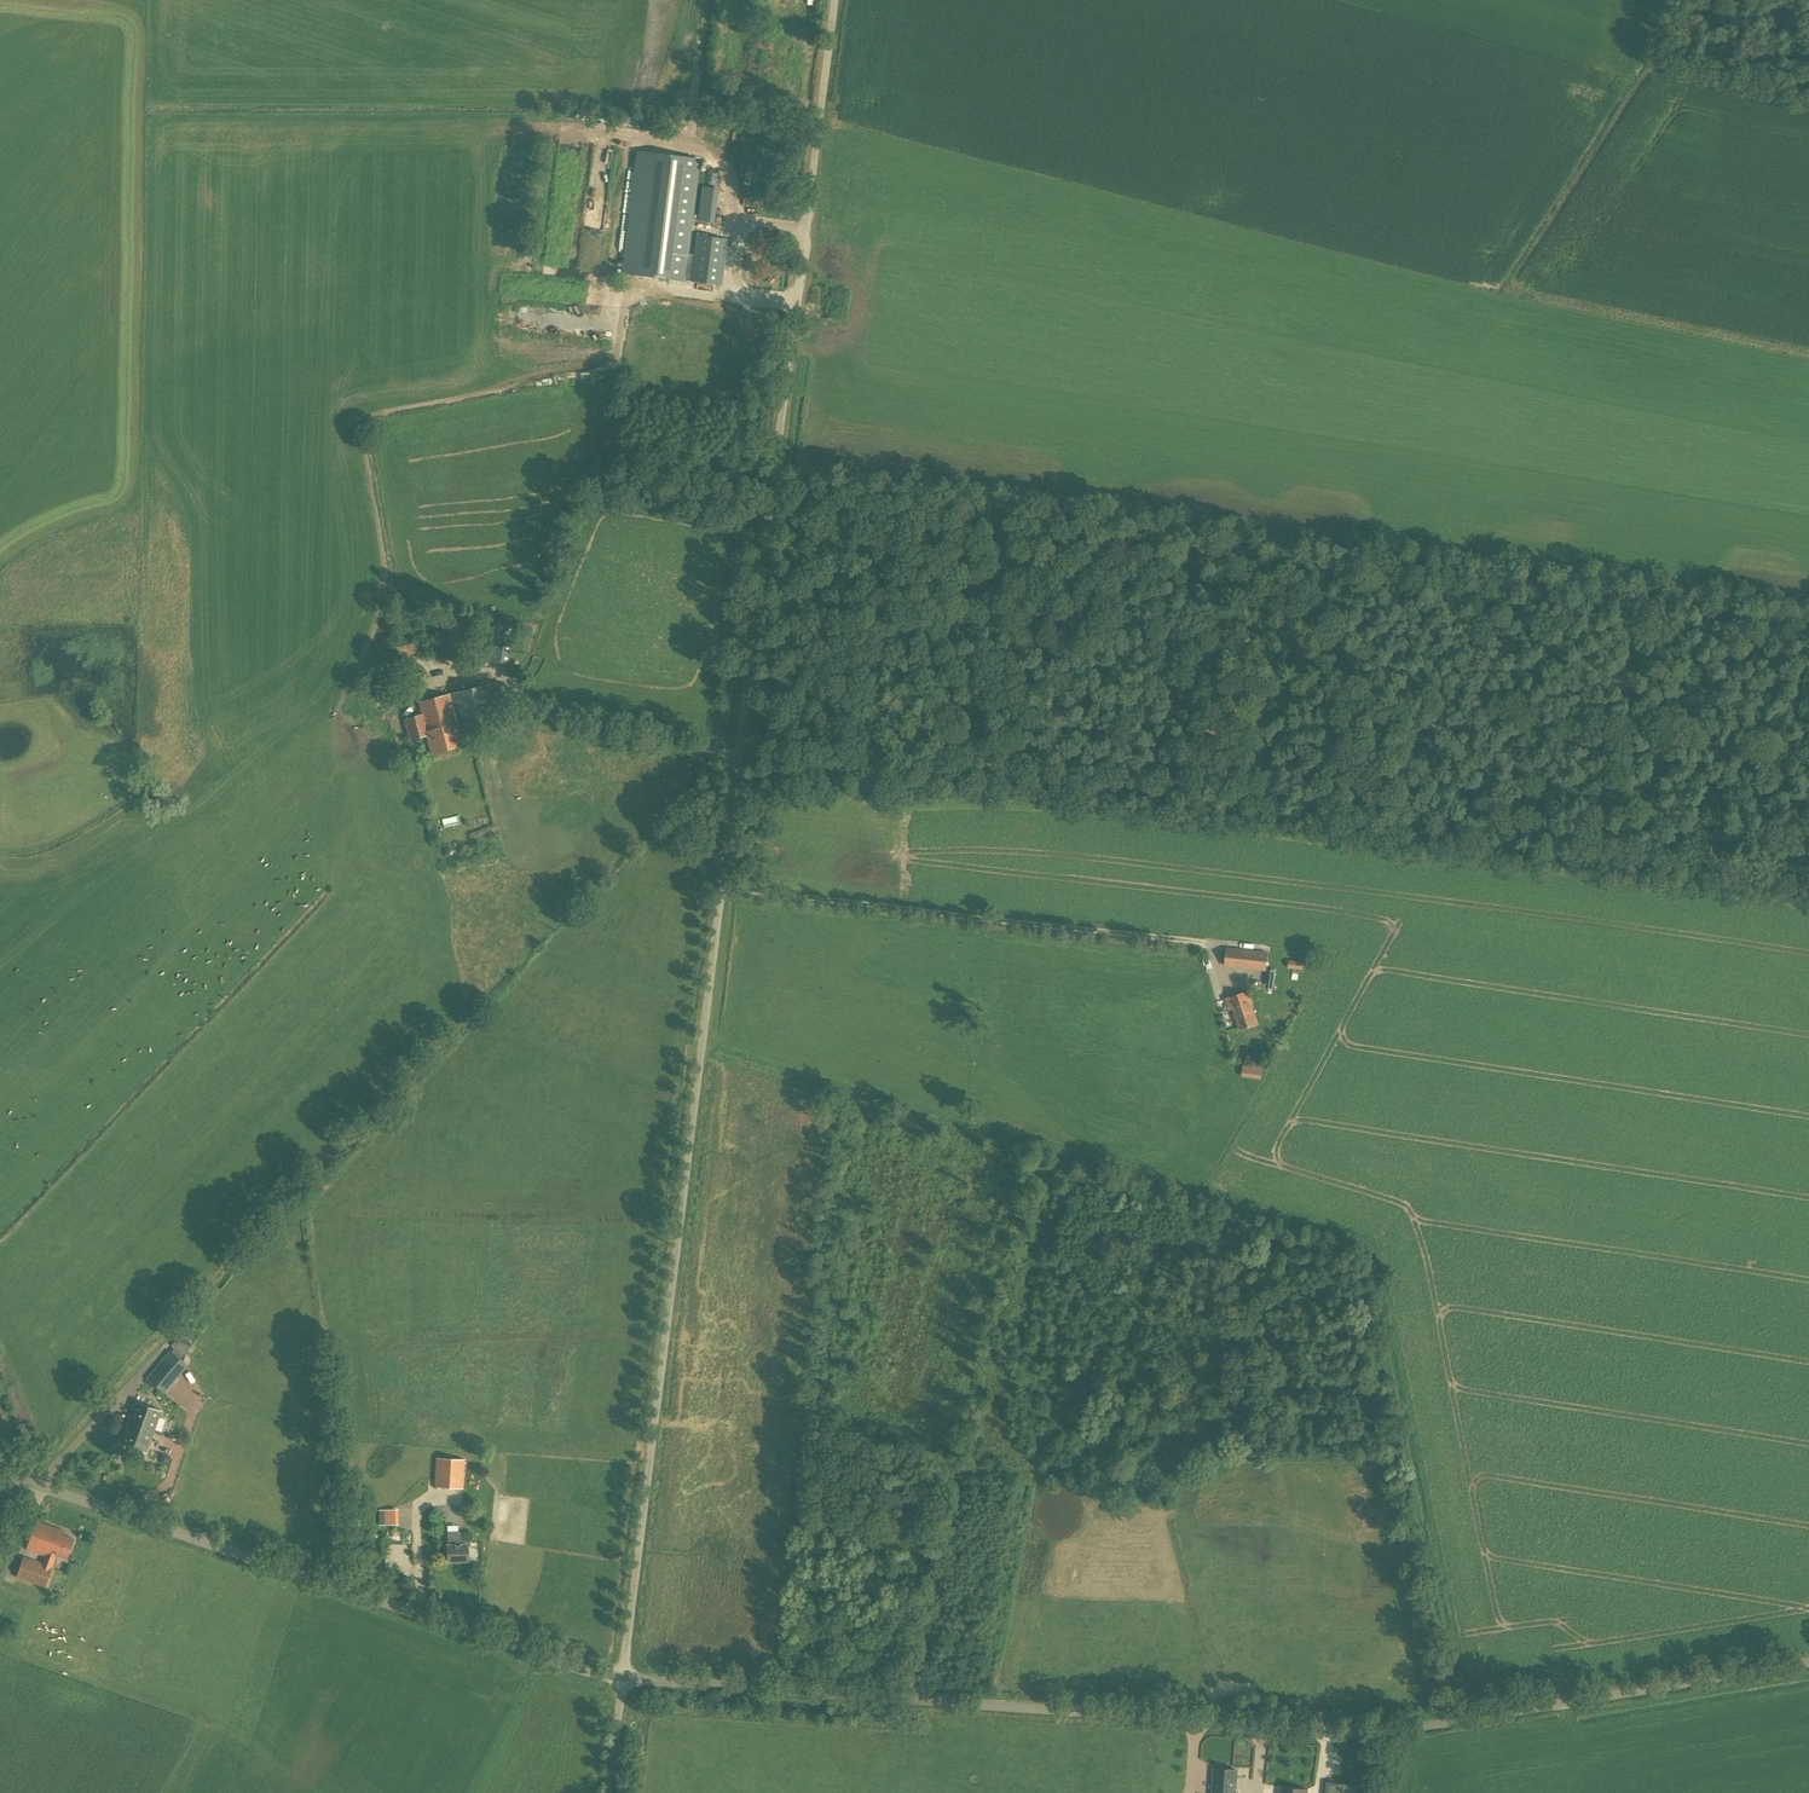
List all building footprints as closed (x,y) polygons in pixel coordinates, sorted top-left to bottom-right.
[(689,280),(689,281),(722,285),(727,239),(695,235),(691,265),(686,264),(699,160),(637,151),(623,273),(684,280),(684,279),(689,280)] [(719,188),(702,186),(697,221),(714,223),(719,188)] [(518,626),(494,621),(486,661),(511,665),(518,626)] [(399,657),(415,653),(416,657),(425,655),(421,640),(396,647),(399,657)] [(449,694),(419,702),(422,714),(404,719),(409,740),(426,736),(431,754),(462,745),(458,730),(500,719),(491,683),(449,694)] [(1224,966),(1265,970),(1267,954),(1226,949),(1224,966)] [(1288,960),(1287,968),(1303,970),(1304,962),(1288,960)] [(1268,969),(1267,970),(1265,986),(1265,988),(1272,989),(1275,970),(1268,969)] [(1248,992),(1227,998),(1231,1009),(1233,1009),(1239,1030),(1257,1024),(1250,1003),(1252,1002),(1248,992)] [(1242,1076),(1260,1078),(1261,1078),(1262,1067),(1243,1064),(1242,1076)] [(146,1378),(156,1387),(179,1358),(180,1359),(192,1345),(188,1342),(190,1339),(186,1336),(183,1340),(176,1333),(171,1339),(174,1341),(171,1345),(174,1348),(171,1351),(170,1350),(146,1378)] [(179,1358),(156,1387),(164,1394),(188,1365),(180,1359),(179,1358)] [(153,1431),(160,1411),(134,1401),(127,1422),(153,1431)] [(126,1423),(120,1441),(119,1442),(145,1452),(153,1431),(127,1422),(126,1423)] [(465,1459),(436,1458),(434,1487),(463,1489),(465,1459)] [(400,1522),(400,1507),(379,1508),(379,1523),(400,1522)] [(351,1513),(352,1527),(361,1526),(360,1512),(351,1513)] [(16,1577),(46,1588),(56,1560),(55,1560),(57,1555),(67,1559),(74,1538),(63,1535),(65,1530),(36,1520),(26,1549),(44,1556),(41,1562),(23,1556),(16,1577)] [(446,1544),(447,1562),(468,1562),(468,1543),(461,1543),(461,1532),(447,1532),(447,1544),(446,1544)] [(8,1566),(5,1565),(8,1555),(0,1552),(0,1588),(8,1566)] [(1212,1792),(1236,1792),(1237,1769),(1214,1768),(1212,1792)] [(1326,1792),(1362,1792),(1362,1786),(1328,1782),(1326,1792)]
